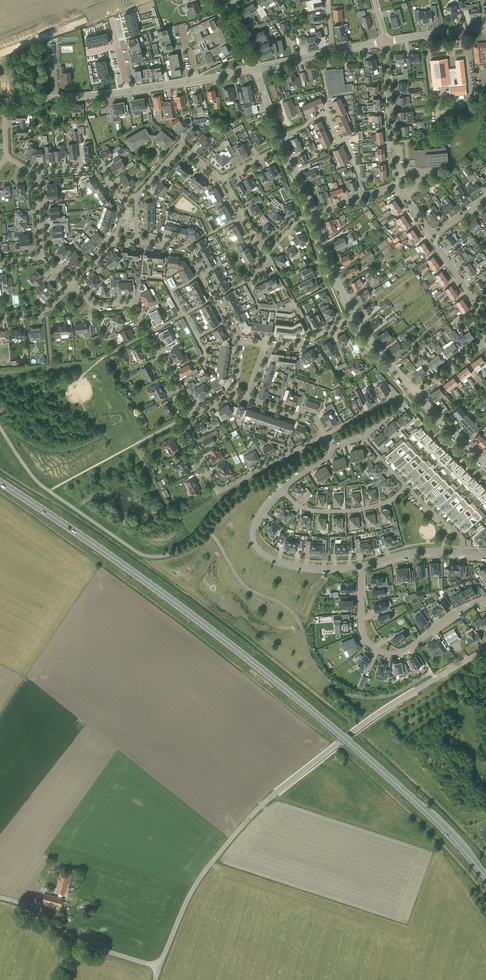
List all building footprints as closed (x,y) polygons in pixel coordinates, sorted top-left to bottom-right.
[(309,6),(308,6),(308,11),(312,10),(324,7),(322,1),(316,3),(315,0),(310,0),(308,1),(309,6)] [(478,8),(478,3),(466,5),(465,4),(465,1),(460,1),(461,8),(465,7),(465,9),(468,8),(468,12),(469,12),(470,16),(480,14),(479,8),(478,8)] [(200,12),(198,6),(197,2),(186,5),(188,11),(192,10),(193,14),(200,12)] [(247,7),(251,12),(254,10),(254,11),(257,9),(253,3),(247,7)] [(448,18),(457,17),(456,5),(446,6),(448,18)] [(436,13),(435,6),(431,6),(431,10),(419,11),(419,10),(415,11),(416,21),(420,21),(420,23),(425,23),(425,22),(433,21),(432,14),(436,13)] [(253,16),(251,12),(247,7),(241,10),(245,16),(246,16),(246,17),(249,15),(252,20),(249,22),(251,25),(257,21),(253,16)] [(334,21),(343,20),(342,8),(333,9),(334,21)] [(399,9),(394,10),(395,14),(390,15),(393,27),(394,27),(395,28),(398,27),(398,26),(401,25),(400,21),(402,20),(399,9)] [(366,16),(365,10),(357,12),(358,18),(360,23),(363,22),(364,25),(364,24),(365,28),(372,27),(369,15),(366,16)] [(316,16),(315,13),(307,14),(309,20),(310,20),(310,24),(315,23),(323,21),(322,15),(316,16)] [(274,17),(270,19),(273,24),(280,21),(279,20),(280,19),(279,15),(274,16),(274,17)] [(221,29),(215,16),(202,22),(205,28),(210,26),(212,30),(213,29),(214,32),(221,29)] [(190,28),(196,41),(203,38),(200,31),(205,28),(202,22),(190,28)] [(290,31),(287,22),(280,24),(281,27),(281,30),(283,29),(284,33),(290,31)] [(346,36),(344,24),(341,25),(334,26),(337,38),(336,38),(337,43),(348,41),(347,36),(346,36)] [(160,36),(169,34),(167,28),(157,31),(159,37),(160,36)] [(211,41),(217,38),(220,45),(227,41),(221,29),(214,32),(208,35),(211,41)] [(271,48),(263,30),(251,35),(260,56),(266,55),(266,56),(273,53),(272,52),(277,51),(277,53),(283,52),(281,39),(274,40),(275,42),(272,42),(273,47),(271,48)] [(313,45),(318,44),(317,38),(323,37),(322,30),(315,31),(310,32),(311,36),(313,45)] [(196,41),(202,53),(209,50),(206,44),(211,41),(208,35),(203,38),(196,41)] [(313,45),(311,36),(306,37),(306,38),(305,38),(304,36),(299,37),(301,46),(307,44),(308,46),(313,45)] [(220,45),(214,47),(217,54),(223,51),(226,57),(226,58),(233,54),(227,41),(220,45)] [(483,43),(477,43),(477,46),(474,47),(476,62),(479,62),(479,65),(485,64),(485,61),(485,60),(485,45),(483,46),(483,43)] [(202,53),(204,58),(202,59),(203,61),(204,62),(205,61),(208,66),(215,63),(212,56),(217,54),(214,47),(209,50),(202,53)] [(142,52),(133,55),(134,60),(145,57),(143,52),(142,52)] [(408,53),(409,61),(407,61),(408,69),(411,68),(410,61),(420,60),(419,53),(414,54),(414,53),(408,53)] [(404,64),(404,61),(403,54),(395,55),(396,63),(401,62),(401,64),(404,64)] [(374,58),(373,58),(369,58),(369,59),(367,60),(368,65),(365,66),(367,75),(374,74),(373,69),(377,68),(375,58),(374,58)] [(466,83),(463,59),(455,60),(456,68),(448,68),(447,58),(430,60),(432,74),(431,74),(431,76),(432,76),(433,86),(434,89),(438,89),(438,85),(449,84),(450,87),(449,87),(450,95),(467,93),(466,85),(465,85),(465,84),(466,83)] [(353,79),(356,78),(353,63),(347,64),(348,71),(351,71),(353,79)] [(318,77),(316,68),(315,64),(306,66),(307,70),(307,71),(302,72),(304,80),(318,77)] [(64,72),(64,66),(60,66),(61,80),(63,80),(63,82),(71,81),(71,72),(64,72)] [(140,68),(133,69),(135,76),(136,76),(136,79),(142,78),(140,69),(140,68)] [(345,84),(343,68),(325,70),(329,97),(354,93),(352,83),(345,84)] [(296,81),(294,73),(287,76),(290,85),(294,84),(295,88),(302,86),(300,80),(296,81)] [(405,82),(405,81),(398,82),(399,86),(398,86),(398,89),(399,89),(399,90),(406,90),(405,86),(410,86),(409,81),(405,82)] [(270,85),(274,96),(282,93),(278,82),(270,85)] [(252,84),(242,86),(245,102),(255,100),(255,99),(256,99),(255,96),(252,84)] [(373,86),(373,84),(366,84),(365,85),(365,90),(372,89),(372,93),(379,93),(378,85),(373,86)] [(226,101),(235,99),(233,87),(223,89),(226,101)] [(216,100),(216,97),(215,89),(208,91),(209,94),(208,94),(209,99),(213,98),(214,100),(216,100)] [(197,93),(194,93),(194,94),(195,98),(194,98),(195,102),(198,101),(198,104),(202,103),(200,93),(197,93)] [(174,110),(173,101),(163,102),(162,95),(153,96),(156,119),(162,118),(160,109),(164,108),(164,112),(167,112),(168,119),(176,118),(174,110)] [(178,106),(185,105),(184,95),(176,96),(178,106)] [(400,104),(406,104),(410,104),(409,96),(405,96),(399,97),(400,104)] [(316,99),(320,108),(322,108),(322,107),(322,106),(324,105),(321,97),(316,99)] [(335,106),(343,102),(340,97),(333,101),(334,103),(333,105),(332,105),(333,106),(335,106)] [(135,112),(141,111),(138,98),(137,99),(133,100),(133,103),(130,103),(131,109),(134,109),(135,112)] [(138,98),(141,111),(146,110),(146,107),(149,107),(148,100),(145,101),(144,98),(140,98),(138,98)] [(319,109),(320,108),(316,99),(311,101),(315,109),(317,108),(318,109),(319,109)] [(311,113),(307,103),(305,100),(303,101),(305,104),(302,105),(305,113),(308,112),(309,113),(311,113)] [(313,110),(315,109),(311,101),(307,103),(311,113),(312,112),(312,111),(313,110)] [(118,103),(120,116),(129,114),(128,109),(125,109),(124,102),(118,103)] [(286,102),(276,105),(279,112),(289,109),(286,102)] [(337,110),(345,107),(343,102),(335,106),(333,106),(334,108),(336,108),(337,110)] [(84,112),(83,103),(67,105),(66,105),(66,109),(68,109),(68,113),(84,112)] [(118,103),(112,104),(113,111),(110,111),(111,117),(120,116),(118,103)] [(252,111),(251,106),(243,107),(245,115),(246,115),(252,111)] [(344,113),(347,112),(345,107),(337,110),(338,113),(337,114),(337,116),(336,116),(339,115),(344,113)] [(289,109),(279,112),(281,119),(291,116),(289,109)] [(20,113),(17,113),(17,120),(20,120),(20,123),(26,122),(26,123),(30,122),(29,112),(26,113),(23,113),(23,112),(20,112),(20,113)] [(346,118),(344,113),(339,115),(336,116),(337,119),(336,120),(337,122),(341,120),(346,118)] [(291,116),(281,119),(284,126),(294,122),(291,116)] [(178,118),(171,122),(176,131),(179,135),(184,129),(183,127),(184,126),(178,118)] [(343,125),(348,122),(346,118),(341,120),(337,122),(337,123),(338,123),(339,123),(340,126),(343,125)] [(315,128),(324,124),(324,123),(323,123),(322,122),(321,120),(313,124),(315,128)] [(161,127),(153,121),(145,124),(146,127),(152,124),(159,129),(161,127)] [(345,129),(350,127),(348,122),(343,125),(340,126),(341,128),(341,129),(340,129),(341,131),(345,129)] [(20,128),(17,128),(17,134),(21,134),(21,135),(23,135),(23,134),(27,134),(26,127),(26,124),(20,125),(20,128)] [(197,137),(199,133),(194,130),(196,128),(192,124),(189,128),(191,129),(186,136),(189,139),(190,139),(192,140),(196,136),(197,137)] [(317,133),(325,129),(324,127),(324,126),(325,126),(324,124),(315,128),(317,133)] [(412,130),(412,126),(408,126),(402,126),(402,135),(408,134),(408,130),(412,130)] [(156,134),(149,134),(146,127),(125,139),(131,150),(132,150),(131,150),(150,139),(150,138),(151,138),(151,139),(152,139),(153,140),(153,139),(155,139),(154,140),(165,149),(174,140),(161,129),(156,134)] [(345,129),(341,131),(341,133),(342,132),(343,133),(345,135),(350,133),(351,135),(354,133),(353,131),(352,131),(350,127),(345,129)] [(235,133),(235,132),(233,129),(228,132),(225,134),(226,138),(235,133)] [(319,138),(329,133),(328,132),(327,132),(326,132),(325,129),(317,133),(319,138)] [(258,145),(261,144),(261,142),(265,141),(262,132),(257,134),(257,135),(254,137),(258,145)] [(321,142),(331,138),(329,139),(328,136),(329,135),(329,133),(319,138),(321,142)] [(207,150),(210,146),(209,145),(211,143),(207,139),(209,138),(204,134),(200,139),(204,142),(199,147),(205,151),(206,149),(207,150)] [(301,142),(301,143),(303,142),(302,139),(300,140),(299,136),(290,140),(293,146),(301,142)] [(242,144),(246,153),(249,152),(248,151),(251,149),(248,144),(251,143),(248,137),(243,140),(244,143),(242,144)] [(331,138),(321,142),(323,147),(331,143),(330,141),(331,140),(331,138)] [(32,146),(34,143),(31,142),(28,142),(26,145),(29,146),(25,153),(32,158),(32,157),(39,156),(43,155),(42,149),(36,150),(37,149),(32,146)] [(304,148),(301,143),(301,142),(293,146),(295,151),(304,148)] [(69,150),(66,150),(66,156),(69,155),(70,158),(77,157),(76,143),(68,144),(69,150)] [(246,153),(242,144),(239,146),(237,143),(232,146),(235,151),(238,150),(241,155),(243,153),(244,154),(246,153)] [(85,157),(93,156),(92,144),(84,145),(85,157)] [(230,154),(234,151),(230,144),(226,146),(230,154)] [(61,157),(65,157),(63,145),(57,145),(58,150),(55,150),(55,160),(62,159),(61,157)] [(110,151),(109,148),(106,145),(105,146),(104,146),(104,147),(103,147),(103,148),(105,151),(101,154),(105,159),(116,151),(114,148),(110,151)] [(335,156),(345,151),(343,145),(337,147),(338,148),(333,150),(335,156)] [(51,146),(45,146),(46,159),(49,159),(49,160),(55,160),(55,150),(51,151),(51,146)] [(447,151),(446,147),(414,150),(416,167),(420,166),(420,168),(427,167),(427,166),(449,164),(448,151),(447,151)] [(337,161),(347,156),(345,151),(335,156),(337,161)] [(221,156),(217,152),(215,156),(216,157),(215,158),(218,160),(217,161),(221,164),(224,164),(228,162),(228,161),(231,159),(228,154),(225,156),(225,155),(222,155),(221,156)] [(302,162),(308,160),(311,158),(308,152),(299,156),(302,162)] [(116,174),(126,167),(122,160),(122,159),(120,155),(113,160),(116,163),(111,167),(116,174)] [(347,156),(337,161),(339,166),(350,161),(347,156)] [(182,174),(188,166),(183,163),(182,164),(180,162),(176,167),(179,169),(177,170),(182,174)] [(266,168),(272,180),(275,178),(274,176),(279,173),(274,165),(271,167),(270,166),(266,168)] [(321,176),(319,170),(317,165),(309,168),(310,170),(306,172),(309,178),(315,176),(316,179),(321,176)] [(188,166),(182,174),(186,177),(187,175),(190,177),(193,173),(191,171),(192,169),(188,166)] [(455,167),(455,166),(451,169),(452,169),(451,170),(454,174),(459,171),(456,166),(455,167)] [(468,176),(473,173),(468,166),(464,170),(468,176)] [(269,181),(272,180),(266,168),(262,170),(263,172),(259,174),(263,182),(268,179),(269,181)] [(386,170),(374,171),(374,174),(380,174),(380,179),(383,179),(384,179),(387,178),(386,170)] [(129,181),(124,174),(119,178),(124,184),(125,183),(127,186),(128,187),(129,187),(130,187),(131,186),(132,186),(139,179),(136,182),(131,178),(129,181)] [(195,188),(203,178),(198,174),(197,176),(195,174),(190,180),(193,182),(191,184),(195,188)] [(89,187),(96,181),(93,177),(86,182),(89,187)] [(243,181),(250,192),(257,188),(252,177),(248,179),(248,178),(243,181)] [(203,178),(195,188),(200,191),(202,189),(204,190),(205,189),(209,184),(206,182),(207,181),(203,178)] [(48,191),(57,190),(57,185),(61,185),(61,179),(53,180),(54,183),(48,184),(48,191)] [(352,181),(351,179),(345,181),(347,187),(350,186),(352,191),(358,189),(355,180),(352,181)] [(158,186),(165,192),(169,188),(167,187),(169,184),(165,180),(163,183),(162,182),(158,186)] [(96,192),(101,188),(96,181),(89,187),(87,188),(90,192),(92,191),(95,189),(96,192)] [(247,194),(250,192),(243,181),(239,183),(240,184),(236,186),(241,194),(246,191),(247,194)] [(334,182),(339,195),(345,193),(342,187),(339,188),(337,181),(334,182)] [(333,197),(339,195),(334,182),(332,183),(334,190),(330,191),(333,197)] [(480,188),(477,183),(472,186),(470,184),(466,186),(472,194),(473,194),(477,191),(480,188)] [(20,200),(25,199),(25,194),(24,195),(23,191),(24,191),(24,188),(23,188),(23,184),(16,185),(17,190),(14,191),(14,198),(20,197),(20,200)] [(208,196),(210,195),(211,197),(219,193),(216,189),(215,190),(214,188),(210,185),(205,191),(208,196)] [(327,198),(330,197),(326,185),(320,187),(321,192),(318,193),(319,195),(318,195),(319,198),(320,198),(321,201),(322,202),(327,200),(327,199),(327,198)] [(8,186),(3,186),(3,189),(0,190),(0,191),(0,196),(4,196),(4,197),(8,196),(8,195),(10,195),(10,193),(10,189),(9,189),(9,187),(8,186)] [(162,196),(165,192),(158,186),(154,190),(156,191),(154,193),(158,197),(162,200),(164,198),(162,196)] [(460,203),(467,198),(460,187),(455,190),(458,195),(456,197),(460,203)] [(101,199),(109,193),(106,189),(103,191),(101,188),(96,192),(98,194),(101,199)] [(57,190),(48,191),(49,198),(55,197),(56,201),(63,200),(62,194),(58,195),(57,190)] [(426,191),(425,190),(421,194),(421,195),(418,197),(420,200),(428,193),(426,191)] [(108,205),(114,204),(111,199),(112,198),(109,193),(101,199),(104,203),(106,202),(108,205)] [(216,206),(222,203),(221,200),(222,199),(219,193),(211,197),(214,201),(213,202),(214,204),(215,203),(216,206)] [(447,212),(455,207),(447,197),(443,199),(446,202),(442,205),(447,212)] [(276,208),(281,203),(275,198),(271,202),(276,208)] [(254,215),(261,211),(258,204),(262,202),(260,199),(254,203),(255,205),(250,208),(251,209),(249,210),(251,214),(253,213),(254,215)] [(392,209),(399,204),(395,199),(388,204),(392,209)] [(51,213),(60,212),(65,212),(64,208),(64,206),(65,206),(65,203),(57,203),(58,206),(50,207),(51,213)] [(221,214),(228,211),(226,206),(224,207),(222,203),(216,206),(218,208),(216,209),(218,211),(219,211),(221,214)] [(293,213),(292,211),(294,210),(291,203),(284,206),(287,213),(288,212),(289,214),(293,213)] [(105,213),(114,216),(116,210),(112,209),(114,204),(108,205),(105,213)] [(399,204),(392,209),(395,214),(402,210),(399,204)] [(436,214),(435,213),(438,210),(434,205),(430,208),(432,211),(428,214),(434,222),(439,218),(442,216),(439,213),(436,214)] [(282,219),(283,218),(279,214),(281,212),(277,207),(270,214),(268,216),(272,219),(272,218),(278,224),(279,222),(281,224),(284,221),(282,219)] [(15,222),(26,221),(26,215),(22,215),(22,211),(20,211),(20,209),(17,209),(17,212),(16,212),(17,216),(15,216),(15,217),(15,218),(15,219),(15,220),(15,221),(15,222)] [(230,218),(232,217),(228,211),(221,214),(218,216),(221,222),(220,223),(221,225),(231,220),(230,218)] [(60,212),(51,213),(51,219),(59,219),(59,222),(68,221),(68,218),(65,218),(65,216),(60,216),(60,212)] [(112,221),(114,216),(105,213),(103,218),(112,221)] [(341,221),(342,221),(344,220),(345,219),(343,214),(339,216),(340,217),(333,220),(332,219),(326,221),(328,227),(341,221)] [(400,224),(407,220),(403,214),(397,219),(400,224)] [(110,226),(112,221),(103,218),(102,223),(110,226)] [(271,234),(274,231),(272,229),(274,228),(270,224),(272,222),(267,218),(265,220),(268,223),(262,229),(268,234),(269,233),(271,234)] [(477,232),(482,229),(475,219),(472,221),(473,222),(468,225),(472,231),(475,229),(477,232)] [(407,220),(400,224),(404,229),(410,225),(407,220)] [(26,221),(15,222),(15,223),(15,224),(15,225),(16,226),(16,227),(17,227),(18,227),(18,231),(24,231),(24,227),(27,226),(26,221)] [(330,232),(337,229),(336,228),(343,225),(342,221),(341,221),(328,227),(330,232)] [(102,223),(99,222),(97,227),(100,228),(99,229),(106,234),(108,231),(109,231),(110,226),(102,223)] [(171,225),(171,224),(171,223),(170,223),(168,222),(167,222),(166,222),(166,223),(165,223),(163,231),(169,233),(171,225)] [(174,234),(177,222),(176,222),(175,226),(171,225),(169,233),(174,234)] [(53,233),(62,232),(62,231),(63,231),(63,227),(62,227),(62,226),(64,223),(58,224),(58,227),(52,227),(53,233)] [(232,235),(239,231),(237,227),(235,228),(233,223),(224,228),(226,231),(228,230),(229,231),(230,231),(232,235)] [(198,231),(196,227),(194,229),(188,227),(187,229),(185,237),(185,238),(186,239),(187,239),(188,239),(188,238),(189,234),(190,235),(196,232),(195,232),(198,231)] [(410,238),(416,234),(413,229),(406,233),(410,238)] [(105,234),(98,230),(98,231),(97,231),(95,233),(94,232),(92,234),(93,235),(100,242),(104,238),(103,237),(105,234)] [(196,232),(190,235),(193,240),(200,236),(198,231),(195,232),(196,232)] [(243,238),(241,235),(239,231),(232,235),(234,239),(233,239),(234,241),(230,243),(232,246),(233,246),(237,244),(242,241),(241,239),(243,238)] [(19,241),(28,241),(28,235),(22,235),(21,232),(14,233),(14,238),(19,238),(19,241)] [(62,232),(53,233),(53,239),(59,238),(60,242),(66,241),(63,238),(63,237),(64,237),(63,233),(62,233),(62,232)] [(335,244),(355,236),(353,232),(344,236),(334,240),(335,244)] [(456,235),(455,232),(445,239),(450,245),(454,243),(456,245),(463,240),(461,237),(458,239),(456,235)] [(306,244),(305,241),(307,241),(304,234),(297,236),(297,238),(294,240),(296,245),(299,244),(299,243),(301,243),(301,245),(306,244)] [(416,234),(410,238),(413,243),(420,239),(416,234)] [(96,246),(100,242),(93,235),(90,239),(96,246)] [(472,245),(475,243),(470,235),(467,238),(472,245)] [(355,236),(335,244),(337,248),(347,244),(347,243),(356,239),(355,236)] [(198,248),(207,243),(206,241),(207,240),(206,237),(196,243),(198,248)] [(93,250),(96,246),(90,239),(86,243),(93,250)] [(28,241),(19,241),(19,245),(15,245),(16,251),(23,250),(23,247),(29,246),(28,241)] [(86,243),(84,241),(81,245),(82,247),(89,253),(93,250),(86,243)] [(237,244),(233,246),(235,250),(236,251),(237,251),(237,252),(238,252),(239,252),(239,251),(240,253),(242,253),(244,257),(251,253),(249,249),(247,250),(246,248),(243,241),(237,244)] [(201,252),(210,248),(209,245),(211,244),(210,242),(207,243),(198,248),(199,248),(201,252)] [(421,251),(427,247),(424,242),(417,246),(421,251)] [(65,246),(63,244),(57,250),(60,252),(58,254),(62,259),(66,255),(69,257),(75,251),(71,246),(69,248),(66,245),(65,246)] [(468,248),(467,248),(466,246),(463,248),(461,245),(453,250),(457,255),(468,248)] [(294,247),(293,246),(286,249),(290,256),(291,255),(293,257),(296,255),(295,253),(297,253),(300,251),(297,246),(294,247)] [(460,260),(465,257),(467,260),(469,259),(472,256),(470,254),(469,254),(467,252),(472,249),(470,246),(467,248),(468,248),(457,255),(460,260)] [(427,247),(421,251),(418,253),(419,254),(420,255),(422,254),(424,256),(431,252),(427,247)] [(204,257),(212,252),(210,248),(201,252),(204,257)] [(118,261),(124,255),(122,249),(118,253),(115,251),(111,255),(118,262),(118,261)] [(133,259),(134,249),(128,249),(128,250),(122,249),(124,255),(127,256),(127,258),(133,259)] [(134,249),(133,259),(138,259),(138,257),(141,258),(142,252),(139,251),(139,250),(134,249)] [(152,261),(153,251),(148,251),(147,252),(144,252),(144,258),(144,260),(147,260),(152,261)] [(212,252),(204,257),(206,262),(215,257),(214,255),(216,253),(215,251),(212,252)] [(80,256),(76,252),(69,259),(71,262),(68,265),(73,270),(81,262),(78,258),(80,256)] [(159,252),(158,261),(163,262),(163,260),(166,260),(167,254),(164,254),(164,252),(159,252)] [(253,261),(255,260),(251,253),(244,257),(248,266),(254,262),(253,261)] [(367,253),(361,258),(364,263),(370,258),(367,253)] [(286,264),(284,262),(288,260),(286,255),(283,256),(282,254),(275,258),(279,265),(280,264),(281,267),(286,264)] [(354,258),(352,254),(349,255),(348,254),(341,258),(344,264),(351,261),(351,260),(354,258)] [(120,263),(118,261),(118,262),(111,255),(107,259),(109,260),(106,262),(111,266),(113,264),(114,266),(115,265),(117,267),(120,263)] [(430,265),(437,261),(434,256),(427,260),(430,265)] [(212,268),(218,265),(217,262),(218,262),(215,257),(206,262),(209,267),(211,266),(212,268)] [(478,263),(478,264),(467,271),(471,276),(476,272),(475,269),(485,262),(485,258),(478,263)] [(437,261),(430,265),(434,270),(440,266),(437,261)] [(478,264),(478,263),(476,261),(471,264),(469,262),(464,266),(467,271),(478,264)] [(215,277),(223,272),(226,271),(222,263),(219,265),(218,265),(212,268),(214,271),(212,272),(215,277)] [(351,275),(359,271),(360,271),(357,264),(354,266),(354,267),(346,271),(348,276),(351,274),(351,275)] [(181,276),(191,271),(188,266),(181,270),(178,271),(181,276)] [(306,270),(305,267),(299,270),(302,275),(304,274),(306,277),(314,273),(311,267),(306,270)] [(36,286),(41,281),(39,279),(42,276),(37,271),(29,279),(34,284),(36,286)] [(191,271),(181,276),(184,281),(194,276),(191,271)] [(439,280),(445,276),(442,271),(435,275),(439,280)] [(217,282),(226,277),(228,276),(227,273),(224,275),(223,272),(215,277),(217,282)] [(94,273),(86,282),(91,287),(96,283),(98,285),(104,280),(99,275),(98,277),(94,273)] [(378,276),(375,273),(372,275),(372,274),(367,278),(370,282),(375,278),(378,276)] [(6,274),(0,274),(0,283),(3,283),(3,284),(4,285),(4,286),(5,286),(6,286),(7,286),(8,286),(8,288),(7,288),(8,291),(8,292),(9,293),(10,293),(11,293),(12,293),(13,293),(12,288),(12,286),(11,277),(10,277),(9,277),(9,276),(9,275),(8,275),(7,274),(6,274)] [(484,286),(482,282),(485,279),(485,277),(484,274),(475,280),(476,282),(475,282),(480,289),(484,286)] [(172,288),(177,286),(172,276),(167,279),(172,288)] [(445,276),(439,280),(442,286),(449,281),(445,276)] [(228,282),(231,281),(229,278),(227,279),(226,277),(217,282),(220,286),(219,287),(228,282)] [(279,280),(277,281),(274,277),(269,280),(273,287),(274,289),(280,286),(279,286),(282,284),(279,280)] [(355,290),(360,287),(364,283),(362,280),(361,277),(357,280),(351,283),(355,290)] [(115,291),(114,278),(110,279),(110,284),(107,284),(106,287),(103,286),(103,287),(102,287),(101,287),(101,289),(101,290),(102,290),(101,295),(107,297),(109,292),(112,292),(112,291),(115,291)] [(124,282),(125,292),(127,292),(128,292),(128,293),(129,293),(130,292),(131,292),(131,285),(134,284),(133,278),(128,279),(128,282),(124,282)] [(313,281),(311,278),(299,284),(301,288),(307,285),(310,291),(320,286),(316,280),(313,281)] [(125,292),(124,282),(121,283),(120,279),(115,279),(115,286),(118,286),(119,293),(120,293),(121,293),(122,293),(123,293),(124,293),(124,292),(125,292)] [(190,290),(199,285),(196,280),(188,285),(190,290)] [(274,289),(273,287),(269,280),(264,282),(268,289),(269,292),(274,289)] [(230,287),(228,282),(219,287),(222,292),(230,287)] [(263,292),(268,289),(264,282),(259,285),(263,292)] [(384,289),(388,286),(385,282),(381,285),(375,289),(379,293),(384,289)] [(40,296),(41,294),(47,300),(49,297),(48,296),(55,288),(49,283),(47,285),(45,283),(42,286),(36,292),(40,296)] [(143,300),(151,296),(156,293),(153,289),(151,288),(148,290),(145,284),(140,283),(138,289),(142,290),(143,293),(140,294),(141,296),(141,297),(143,300)] [(201,290),(199,285),(190,290),(192,292),(189,294),(190,296),(193,295),(201,290)] [(256,299),(264,294),(263,292),(259,285),(254,288),(258,295),(255,296),(256,299)] [(446,292),(444,294),(445,295),(446,296),(448,295),(455,290),(451,285),(445,289),(446,292)] [(369,292),(368,289),(362,291),(363,292),(357,295),(360,301),(366,299),(365,298),(371,295),(375,293),(373,290),(369,292)] [(204,295),(201,290),(193,295),(195,299),(204,295),(205,295),(204,294),(204,295)] [(237,295),(235,290),(224,296),(227,301),(237,295)] [(455,290),(448,295),(452,300),(458,295),(455,290)] [(322,299),(328,295),(326,291),(319,294),(322,299)] [(230,305),(238,301),(237,298),(240,297),(238,294),(237,295),(227,301),(230,305)] [(207,299),(205,295),(204,295),(195,299),(196,300),(196,299),(197,302),(195,303),(196,305),(199,304),(207,299)] [(154,305),(155,305),(160,302),(157,297),(153,299),(151,296),(143,300),(144,303),(145,304),(146,305),(152,302),(154,305)] [(459,308),(466,303),(462,298),(456,303),(459,308)] [(232,310),(241,305),(238,301),(230,305),(232,310)] [(376,306),(375,302),(369,305),(363,308),(366,315),(372,312),(370,309),(376,306)] [(203,313),(212,308),(209,303),(201,308),(203,313)] [(456,308),(453,310),(455,313),(456,312),(457,313),(461,310),(463,313),(469,308),(466,303),(459,308),(457,309),(456,308)] [(324,304),(319,306),(325,317),(328,316),(329,318),(336,315),(332,308),(331,309),(328,304),(325,305),(324,304)] [(382,312),(384,310),(389,306),(388,304),(380,310),(382,312)] [(152,317),(159,313),(155,305),(154,305),(149,308),(151,312),(149,313),(152,317)] [(241,305),(232,310),(235,315),(243,310),(241,305)] [(205,318),(214,313),(211,309),(212,309),(212,308),(203,313),(202,314),(203,315),(204,315),(205,318)] [(239,325),(249,319),(245,312),(235,317),(237,321),(238,320),(239,322),(238,323),(239,325)] [(313,316),(311,312),(305,315),(308,321),(311,320),(315,326),(321,322),(317,314),(313,316)] [(159,313),(152,317),(153,318),(151,319),(154,325),(159,323),(163,320),(159,313)] [(208,323),(216,318),(214,313),(205,318),(208,323)] [(118,315),(118,314),(116,315),(116,316),(112,319),(113,321),(112,321),(113,324),(114,324),(116,327),(114,328),(116,331),(123,327),(121,324),(124,323),(120,315),(118,315)] [(388,323),(396,317),(394,314),(386,319),(388,323)] [(374,329),(382,323),(378,317),(370,323),(374,329)] [(216,318),(208,323),(206,324),(208,328),(209,327),(210,328),(211,327),(211,328),(219,323),(216,318)] [(251,333),(253,322),(250,322),(249,319),(239,325),(241,329),(242,328),(244,330),(251,331),(251,333)] [(294,325),(299,335),(306,332),(300,321),(294,325)] [(464,330),(470,326),(467,321),(464,324),(462,326),(464,330)] [(259,334),(260,323),(253,322),(251,333),(255,333),(255,332),(258,332),(258,333),(259,334)] [(87,330),(86,323),(81,323),(81,324),(74,325),(75,332),(85,331),(85,337),(91,336),(91,329),(87,330)] [(266,334),(267,324),(260,323),(259,334),(262,334),(262,333),(265,333),(264,334),(266,334)] [(281,336),(283,324),(275,324),(274,335),(281,336)] [(290,337),(290,325),(283,324),(281,336),(290,337)] [(66,328),(66,325),(53,326),(54,334),(55,339),(61,338),(61,334),(70,334),(69,327),(66,328)] [(294,338),(299,335),(294,325),(290,325),(290,337),(294,338)] [(42,327),(28,328),(29,335),(31,335),(32,340),(43,339),(42,327)] [(221,342),(228,338),(225,333),(224,333),(223,331),(224,330),(222,327),(221,327),(222,327),(212,332),(216,338),(218,337),(221,341),(221,342)] [(163,338),(171,334),(168,328),(160,332),(161,334),(160,335),(162,339),(164,339),(163,338)] [(21,332),(20,329),(10,330),(11,338),(16,337),(16,339),(25,338),(24,331),(21,332)] [(130,331),(129,329),(124,331),(124,330),(119,333),(121,336),(122,336),(124,339),(128,337),(128,338),(133,335),(131,331),(130,331)] [(388,338),(391,336),(387,330),(379,335),(383,341),(388,337),(388,338)] [(469,341),(464,335),(462,333),(459,335),(454,330),(450,333),(457,341),(459,340),(463,345),(469,341)] [(402,339),(408,335),(405,331),(400,336),(402,339)] [(464,335),(469,341),(474,337),(470,331),(464,335)] [(343,356),(345,354),(342,348),(346,345),(344,342),(348,340),(344,333),(337,337),(340,342),(337,343),(340,349),(339,349),(343,356)] [(454,343),(457,341),(450,333),(451,333),(448,335),(454,343),(448,347),(453,353),(458,348),(454,343)] [(163,338),(164,339),(166,342),(167,342),(170,347),(180,342),(178,338),(176,339),(173,334),(171,335),(171,334),(163,338)] [(217,379),(221,386),(225,384),(225,380),(226,380),(227,373),(226,373),(227,370),(228,370),(228,366),(227,366),(228,363),(229,363),(229,359),(228,359),(229,356),(230,357),(230,352),(229,352),(230,350),(231,350),(231,346),(229,345),(229,343),(227,340),(228,339),(228,338),(221,342),(221,344),(216,372),(220,372),(219,377),(219,378),(217,379)] [(335,356),(340,354),(335,344),(332,346),(329,341),(322,345),(323,346),(323,347),(323,348),(324,349),(325,349),(328,355),(333,353),(335,356)] [(403,347),(399,342),(390,349),(396,356),(401,353),(403,356),(410,350),(405,345),(403,347)] [(183,348),(180,343),(173,347),(174,349),(170,351),(173,357),(181,353),(179,349),(183,348)] [(453,353),(448,347),(445,349),(443,347),(442,348),(439,344),(436,346),(441,352),(443,351),(447,357),(453,353)] [(134,367),(142,363),(140,359),(145,357),(139,346),(132,350),(137,360),(132,363),(134,367)] [(306,351),(312,360),(316,358),(317,361),(323,358),(320,352),(316,355),(312,349),(311,349),(310,349),(306,351)] [(306,363),(312,360),(306,351),(303,353),(303,354),(301,354),(303,358),(299,360),(296,360),(295,365),(295,367),(299,367),(299,364),(305,361),(306,363)] [(180,360),(182,363),(189,359),(187,356),(186,354),(183,356),(181,353),(173,357),(176,362),(180,360)] [(283,364),(284,354),(271,353),(266,367),(275,370),(276,370),(278,364),(283,364)] [(433,358),(437,364),(443,360),(438,354),(433,358)] [(476,360),(481,366),(485,362),(481,356),(476,360)] [(423,357),(420,359),(423,363),(426,362),(427,363),(428,363),(432,368),(437,364),(433,358),(429,361),(427,358),(424,360),(423,357)] [(356,363),(354,361),(346,367),(349,370),(352,368),(357,373),(358,372),(360,373),(365,369),(363,367),(365,366),(360,360),(356,363)] [(476,370),(481,366),(476,360),(471,363),(476,370)] [(190,366),(189,364),(180,368),(183,375),(190,371),(192,374),(193,374),(195,373),(198,371),(196,368),(192,370),(191,369),(193,368),(191,365),(190,366)] [(149,381),(156,377),(149,365),(142,369),(149,381)] [(418,371),(414,366),(411,367),(416,373),(413,375),(417,380),(422,376),(418,371)] [(462,370),(467,377),(472,373),(467,366),(462,370)] [(132,375),(139,372),(137,367),(129,371),(130,371),(127,373),(129,376),(131,375),(132,375)] [(264,373),(273,376),(275,370),(266,367),(264,373)] [(418,371),(422,376),(426,373),(424,369),(422,368),(418,371)] [(462,380),(467,377),(462,370),(457,374),(462,380)] [(271,381),(273,376),(264,373),(262,378),(271,381)] [(210,379),(211,382),(216,390),(218,389),(219,390),(223,388),(221,386),(217,379),(217,378),(216,379),(214,376),(210,379)] [(448,380),(453,387),(458,383),(453,377),(448,380)] [(205,378),(200,381),(202,384),(199,386),(204,394),(205,394),(206,394),(208,393),(208,392),(209,392),(206,385),(208,384),(205,378)] [(269,387),(271,381),(262,378),(260,384),(269,387)] [(448,391),(453,387),(448,380),(443,384),(448,391)] [(382,397),(389,393),(383,382),(376,387),(380,393),(379,393),(379,394),(380,395),(381,396),(382,396),(382,397)] [(158,401),(165,397),(164,395),(165,394),(164,393),(163,392),(163,391),(159,383),(151,387),(151,388),(147,390),(150,395),(154,393),(158,401)] [(204,394),(199,386),(196,387),(195,384),(190,387),(193,392),(195,391),(199,397),(201,397),(202,397),(203,396),(203,395),(204,394)] [(267,393),(269,387),(260,384),(258,390),(267,393)] [(373,397),(376,395),(372,387),(366,389),(368,393),(365,394),(369,403),(375,401),(373,397)] [(438,396),(440,399),(444,396),(448,401),(451,399),(447,393),(445,395),(443,393),(443,392),(440,387),(435,391),(438,396)] [(291,391),(286,389),(284,394),(287,395),(285,402),(288,402),(288,404),(291,405),(294,394),(292,394),(291,391)] [(365,402),(359,389),(355,391),(358,397),(352,400),(356,410),(363,406),(362,404),(365,402)] [(265,399),(267,393),(258,390),(256,396),(265,399)] [(294,394),(291,405),(293,405),(294,405),(297,405),(299,399),(302,400),(304,392),(299,390),(297,396),(294,394)] [(443,401),(440,399),(438,396),(435,391),(430,395),(433,400),(436,398),(438,400),(440,403),(443,401)] [(310,410),(313,401),(307,400),(308,397),(305,396),(303,402),(306,403),(304,408),(307,409),(310,410)] [(147,408),(155,404),(153,400),(144,404),(147,408)] [(169,404),(167,400),(161,403),(162,407),(164,406),(168,415),(172,413),(172,414),(177,412),(174,408),(171,403),(169,404)] [(313,401),(310,410),(313,411),(316,412),(317,407),(321,408),(323,402),(317,400),(316,402),(313,401)] [(235,409),(233,407),(231,408),(228,404),(223,407),(228,415),(230,418),(233,416),(234,414),(236,415),(236,413),(237,410),(235,409)] [(242,415),(244,409),(245,406),(243,406),(242,404),(240,405),(239,404),(238,407),(234,406),(233,407),(235,409),(237,410),(236,413),(241,415),(242,415)] [(326,420),(334,416),(338,414),(333,406),(327,409),(329,412),(323,415),(326,420)] [(460,419),(466,413),(460,406),(453,412),(458,417),(456,419),(458,421),(460,420),(460,419)] [(223,417),(228,415),(223,407),(218,409),(221,413),(218,415),(221,421),(224,419),(223,417)] [(250,420),(253,409),(251,408),(250,410),(247,408),(246,410),(244,417),(248,418),(248,420),(250,420)] [(256,421),(259,412),(255,411),(256,410),(253,409),(250,420),(251,421),(252,420),(256,421)] [(402,415),(410,424),(416,419),(409,410),(407,412),(402,415)] [(261,424),(265,413),(262,412),(262,413),(259,412),(256,421),(259,422),(259,423),(261,424)] [(267,425),(270,416),(267,415),(267,414),(265,413),(261,424),(263,424),(263,423),(267,425)] [(467,426),(473,420),(466,413),(460,419),(460,420),(464,424),(462,426),(465,428),(467,426)] [(148,423),(143,414),(139,416),(140,419),(139,420),(141,422),(142,421),(144,426),(148,423)] [(403,429),(410,424),(402,415),(398,418),(399,419),(397,421),(403,428),(403,429)] [(272,428),(276,417),(274,416),(273,417),(270,416),(267,425),(271,426),(271,427),(272,428)] [(334,416),(326,420),(329,426),(335,422),(336,425),(342,422),(339,417),(336,419),(334,416)] [(279,428),(281,420),(278,419),(278,417),(276,417),(272,428),(274,428),(275,427),(279,428)] [(204,424),(208,421),(206,418),(201,420),(202,421),(198,423),(197,423),(195,424),(195,425),(194,425),(198,432),(202,430),(202,431),(206,429),(204,424)] [(284,431),(288,420),(285,420),(284,421),(281,420),(279,428),(282,429),(282,431),(284,431)] [(288,420),(284,431),(285,432),(286,431),(290,432),(293,424),(290,423),(290,421),(288,420)] [(397,421),(396,420),(394,422),(393,421),(389,424),(397,433),(399,436),(403,432),(401,430),(403,428),(397,421)] [(467,426),(471,431),(469,433),(471,435),(479,427),(473,420),(467,426)] [(390,438),(391,438),(397,433),(389,424),(385,427),(386,428),(384,430),(384,431),(390,438)] [(305,436),(307,435),(309,434),(306,428),(297,425),(295,432),(301,434),(303,437),(305,436)] [(427,434),(426,434),(423,429),(422,427),(421,428),(421,427),(412,434),(418,441),(419,441),(419,440),(427,434)] [(206,447),(215,442),(212,436),(216,434),(214,431),(207,435),(209,438),(203,441),(206,447)] [(391,439),(391,438),(390,438),(384,431),(382,433),(382,432),(378,435),(385,444),(391,439)] [(433,441),(433,440),(429,436),(430,435),(428,434),(427,433),(426,434),(427,434),(419,440),(419,441),(425,447),(426,447),(433,441)] [(479,442),(483,438),(479,433),(474,438),(479,442)] [(379,449),(385,444),(378,435),(374,439),(372,441),(379,449)] [(175,445),(172,438),(167,441),(167,440),(164,441),(164,443),(161,444),(164,449),(167,448),(171,455),(179,451),(177,447),(176,447),(175,445)] [(279,446),(280,443),(272,440),(270,442),(271,444),(263,448),(267,455),(276,450),(275,447),(275,445),(279,446)] [(440,447),(436,442),(435,440),(434,440),(433,440),(433,441),(426,447),(432,454),(432,453),(440,447)] [(410,448),(404,441),(386,456),(388,458),(388,459),(389,460),(390,460),(392,463),(393,462),(401,455),(397,451),(401,447),(405,452),(410,448)] [(446,453),(442,448),(443,448),(441,446),(441,447),(440,446),(440,447),(432,453),(438,460),(439,459),(446,453)] [(416,454),(411,447),(410,448),(405,452),(401,455),(393,462),(395,465),(394,465),(396,467),(396,466),(399,469),(399,468),(408,461),(404,457),(408,453),(412,458),(416,454)] [(219,452),(216,448),(211,451),(212,454),(213,454),(214,455),(211,456),(214,462),(224,457),(221,451),(219,452)] [(356,450),(359,462),(363,461),(363,460),(365,459),(364,455),(367,454),(366,451),(363,452),(362,449),(356,450)] [(249,453),(254,462),(255,462),(256,462),(257,462),(258,461),(258,460),(259,459),(255,450),(249,453)] [(351,454),(348,455),(348,457),(350,462),(353,462),(354,462),(354,463),(359,462),(356,450),(351,451),(351,454)] [(254,462),(249,453),(245,455),(244,452),(239,455),(242,460),(245,459),(248,465),(249,465),(250,465),(251,465),(252,464),(253,463),(254,462)] [(453,459),(449,455),(449,454),(448,452),(447,453),(447,452),(446,453),(439,459),(445,466),(446,466),(445,465),(453,459)] [(423,461),(423,460),(417,453),(416,454),(412,458),(408,462),(408,461),(399,468),(399,469),(401,471),(402,473),(403,473),(405,475),(406,475),(414,468),(411,463),(415,460),(418,464),(423,461)] [(350,462),(348,457),(344,458),(344,457),(338,459),(343,470),(347,469),(346,467),(348,467),(351,466),(350,462)] [(459,466),(459,465),(455,461),(456,460),(454,459),(454,458),(453,459),(445,465),(446,466),(451,472),(452,472),(459,466)] [(333,464),(330,465),(331,468),(334,473),(338,471),(338,472),(343,470),(338,459),(333,461),(333,464)] [(190,471),(184,460),(177,464),(173,467),(175,472),(180,469),(183,475),(190,471)] [(406,475),(408,477),(408,478),(409,479),(412,482),(413,481),(412,481),(421,474),(417,469),(421,466),(425,471),(430,467),(429,467),(424,460),(423,460),(423,461),(418,464),(414,468),(406,475)] [(234,474),(229,464),(228,465),(225,461),(217,466),(219,470),(218,470),(223,480),(234,474)] [(378,465),(377,464),(372,468),(369,464),(363,469),(370,477),(372,475),(375,477),(378,475),(379,476),(381,474),(380,473),(383,471),(381,469),(382,468),(379,465),(378,465)] [(328,469),(331,468),(330,465),(326,467),(326,466),(321,469),(327,480),(331,477),(330,476),(331,475),(328,469)] [(466,472),(462,467),(461,465),(460,465),(459,465),(459,466),(452,472),(458,479),(459,478),(466,472)] [(436,473),(430,466),(429,467),(430,467),(425,471),(421,474),(412,481),(413,481),(414,483),(414,484),(415,485),(416,485),(418,488),(419,487),(428,480),(424,475),(428,472),(431,477),(436,473)] [(323,482),(327,480),(321,469),(315,472),(317,475),(314,477),(316,479),(318,478),(321,482),(322,481),(323,482)] [(473,478),(472,478),(469,473),(468,471),(467,472),(467,471),(466,472),(459,478),(464,485),(465,484),(473,478)] [(443,479),(437,472),(436,473),(431,477),(428,480),(419,487),(421,490),(422,492),(422,491),(425,494),(426,494),(426,493),(434,486),(430,482),(434,479),(438,483),(443,479)] [(378,484),(379,489),(381,489),(383,487),(387,491),(390,489),(391,490),(393,488),(392,487),(395,485),(394,483),(394,482),(391,479),(390,479),(389,478),(384,482),(380,477),(377,479),(378,484)] [(479,484),(475,479),(476,479),(474,477),(474,478),(473,477),(472,478),(473,478),(465,484),(471,491),(472,491),(472,490),(479,484)] [(161,487),(166,484),(163,478),(157,481),(161,487)] [(194,495),(196,494),(196,493),(200,491),(197,485),(194,478),(186,482),(193,495),(193,494),(194,495)] [(449,486),(449,485),(443,478),(443,479),(438,483),(434,486),(426,493),(426,494),(428,496),(427,496),(429,498),(431,500),(432,500),(441,492),(437,488),(441,485),(444,489),(445,490),(449,486)] [(304,489),(300,484),(297,487),(296,486),(294,487),(295,488),(292,491),(293,492),(292,493),(296,497),(296,496),(298,498),(302,494),(308,500),(309,500),(311,498),(309,497),(312,493),(306,487),(304,489)] [(375,500),(376,500),(376,499),(377,498),(376,492),(379,491),(379,489),(378,484),(372,486),(373,489),(366,490),(369,500),(370,500),(370,501),(371,501),(372,501),(374,500),(375,500)] [(485,491),(485,490),(482,486),(482,485),(481,484),(480,484),(479,484),(472,490),(472,491),(478,497),(485,491)] [(456,492),(450,485),(449,485),(449,486),(445,490),(444,489),(441,492),(432,500),(434,502),(434,503),(435,504),(436,504),(438,507),(439,506),(447,499),(443,494),(447,491),(451,496),(456,492)] [(324,495),(317,494),(317,504),(317,506),(323,507),(323,505),(324,505),(324,498),(327,498),(328,486),(325,486),(324,495)] [(359,504),(359,503),(360,503),(359,496),(363,495),(362,489),(356,490),(356,493),(352,493),(353,504),(355,503),(355,504),(356,504),(356,505),(357,505),(357,504),(358,504),(359,504)] [(341,505),(342,505),(342,498),(345,498),(345,491),(339,491),(339,494),(334,495),(334,505),(335,505),(335,506),(341,506),(341,505)] [(456,497),(459,501),(462,498),(457,491),(456,492),(451,496),(447,499),(439,506),(441,508),(440,509),(442,511),(442,510),(444,513),(445,512),(453,506),(450,502),(456,497)] [(469,504),(463,497),(462,498),(459,501),(457,502),(453,506),(445,512),(447,515),(448,517),(449,516),(451,519),(452,519),(452,518),(460,511),(457,507),(461,504),(464,508),(469,504)] [(287,522),(291,516),(289,514),(290,513),(289,512),(290,509),(284,504),(279,511),(281,512),(279,516),(287,522)] [(452,518),(452,519),(454,521),(453,521),(455,523),(458,526),(458,525),(468,516),(465,512),(468,509),(472,513),(476,511),(475,510),(470,504),(469,504),(464,508),(460,511),(452,518)] [(379,518),(379,519),(380,524),(386,523),(386,520),(391,519),(390,515),(391,515),(391,513),(390,513),(389,509),(388,509),(388,508),(382,509),(382,510),(381,510),(382,517),(379,518)] [(482,517),(485,515),(479,508),(476,510),(482,517)] [(458,525),(460,527),(460,528),(461,529),(462,529),(464,532),(474,524),(470,519),(474,516),(477,521),(482,517),(476,510),(475,510),(476,511),(472,513),(468,516),(458,525)] [(380,524),(379,519),(376,520),(374,513),(373,513),(373,512),(371,512),(370,513),(368,513),(366,514),(367,515),(366,515),(368,525),(374,524),(375,527),(381,526),(380,524)] [(309,517),(309,515),(302,515),(302,516),(301,516),(300,526),(306,527),(306,530),(312,531),(313,524),(312,525),(309,524),(310,517),(309,517)] [(355,527),(356,530),(364,529),(363,523),(359,524),(358,516),(357,516),(357,515),(350,516),(351,517),(349,517),(351,528),(355,527)] [(324,518),(324,517),(323,517),(322,516),(320,516),(319,517),(319,518),(318,518),(318,528),(322,528),(322,531),(328,532),(328,525),(328,526),(325,526),(325,518),(324,518)] [(341,518),(341,516),(334,516),(334,518),(333,518),(334,528),(340,528),(340,531),(346,531),(346,523),(346,524),(342,524),(342,518),(341,518)] [(283,527),(276,522),(273,525),(272,524),(271,525),(269,523),(264,530),(270,535),(273,537),(275,535),(279,530),(280,530),(283,527)] [(485,528),(484,526),(477,532),(485,540),(485,539),(485,529),(485,528)] [(481,544),(485,540),(477,532),(471,537),(478,545),(480,543),(481,544)] [(292,541),(293,539),(286,537),(286,536),(283,535),(283,539),(282,539),(281,542),(285,543),(284,547),(285,547),(284,550),(290,551),(292,541)] [(384,538),(383,535),(380,536),(382,544),(385,543),(386,545),(387,544),(388,547),(396,544),(396,542),(395,540),(394,538),(391,539),(391,536),(384,538)] [(368,552),(366,540),(360,541),(359,538),(355,539),(356,547),(360,547),(361,550),(362,550),(362,553),(368,552)] [(366,540),(368,552),(373,551),(373,548),(374,548),(373,544),(377,544),(376,538),(366,540)] [(292,541),(290,551),(295,552),(296,549),(297,549),(298,546),(302,547),(303,540),(299,539),(298,542),(292,541)] [(317,542),(316,555),(321,555),(322,552),(323,552),(323,549),(326,549),(327,539),(323,539),(323,543),(317,542)] [(341,542),(342,555),(347,555),(347,552),(348,552),(348,548),(352,548),(352,539),(347,539),(348,542),(341,542)] [(316,555),(317,542),(311,541),(306,540),(305,547),(310,548),(309,551),(310,551),(310,554),(316,555)] [(342,555),(341,542),(335,543),(335,541),(331,541),(331,549),(335,549),(335,552),(336,552),(336,555),(342,555)] [(431,563),(430,563),(431,573),(438,573),(439,576),(443,575),(443,568),(438,569),(438,562),(435,562),(434,562),(431,562),(431,563)] [(424,563),(417,564),(417,565),(418,576),(425,575),(425,577),(428,576),(428,569),(425,569),(424,563)] [(467,578),(467,575),(466,575),(466,570),(463,570),(464,564),(457,563),(457,565),(457,571),(457,573),(463,574),(463,576),(463,578),(467,578)] [(457,571),(457,565),(448,564),(448,568),(445,568),(444,574),(447,574),(448,570),(457,571)] [(408,566),(405,566),(405,568),(403,568),(404,579),(407,579),(408,582),(414,581),(413,575),(410,575),(409,567),(408,567),(408,566)] [(485,573),(485,566),(480,569),(479,566),(476,568),(477,569),(478,570),(478,571),(480,576),(482,575),(485,573)] [(400,567),(397,567),(397,568),(396,569),(397,576),(394,577),(394,583),(401,583),(400,580),(404,579),(403,568),(400,568),(400,567)] [(380,577),(379,576),(376,577),(376,578),(371,578),(372,584),(379,583),(379,586),(385,585),(385,582),(383,582),(383,577),(380,577)] [(351,583),(351,582),(346,582),(346,583),(341,583),(341,592),(345,592),(349,592),(353,592),(353,583),(351,583)] [(476,593),(475,592),(477,591),(472,583),(470,584),(466,587),(471,596),(476,593)] [(379,586),(380,589),(372,589),(373,595),(386,593),(385,585),(379,586)] [(471,596),(466,588),(462,591),(466,598),(467,599),(471,596)] [(461,590),(457,593),(462,601),(466,598),(462,591),(461,590)] [(462,601),(457,593),(456,592),(449,597),(453,603),(455,602),(457,604),(462,601)] [(449,601),(445,596),(443,598),(444,600),(439,603),(440,605),(443,610),(444,611),(449,608),(446,603),(449,601)] [(348,597),(339,597),(339,601),(340,601),(340,607),(352,607),(352,600),(348,600),(348,597)] [(374,605),(376,611),(383,608),(384,611),(391,609),(390,606),(388,606),(386,601),(382,602),(382,601),(378,603),(379,604),(374,605)] [(443,610),(440,605),(432,610),(430,606),(427,608),(431,613),(433,611),(436,615),(443,610)] [(380,622),(394,617),(392,612),(393,611),(391,608),(391,609),(384,611),(385,614),(378,616),(380,622)] [(429,617),(424,610),(421,612),(422,613),(415,617),(421,626),(428,622),(426,620),(429,617)] [(352,632),(351,619),(343,620),(343,615),(333,616),(334,624),(338,623),(339,633),(352,632)] [(480,617),(471,622),(476,630),(484,625),(480,617)] [(401,641),(404,639),(408,636),(403,628),(398,632),(399,634),(393,639),(396,644),(401,641)] [(449,645),(460,639),(454,628),(443,634),(449,645)] [(472,635),(476,642),(482,639),(478,632),(476,634),(472,628),(469,630),(472,635)] [(471,645),(476,642),(472,635),(469,630),(465,632),(469,638),(467,639),(466,640),(466,641),(467,643),(468,643),(470,642),(471,645)] [(354,636),(341,642),(345,650),(346,649),(349,656),(357,650),(354,646),(357,644),(354,636)] [(427,646),(431,651),(432,653),(439,649),(442,654),(447,651),(440,640),(433,644),(433,643),(432,643),(431,643),(427,646)] [(364,670),(368,666),(369,665),(368,664),(371,660),(365,654),(361,657),(362,659),(358,663),(361,667),(364,670)] [(418,659),(415,655),(409,658),(411,662),(412,666),(413,665),(416,668),(421,665),(422,666),(424,664),(420,657),(418,659)] [(383,663),(383,662),(380,661),(380,662),(379,662),(376,674),(381,675),(380,678),(386,679),(388,671),(385,671),(387,664),(383,663)] [(402,665),(401,662),(397,663),(394,663),(395,669),(393,669),(394,675),(399,674),(399,672),(403,672),(403,674),(408,673),(405,664),(402,665)] [(67,883),(69,878),(62,876),(61,879),(59,878),(58,880),(59,880),(56,891),(65,893),(68,883),(67,883)] [(65,907),(66,902),(63,901),(63,898),(45,893),(43,901),(65,907)]
